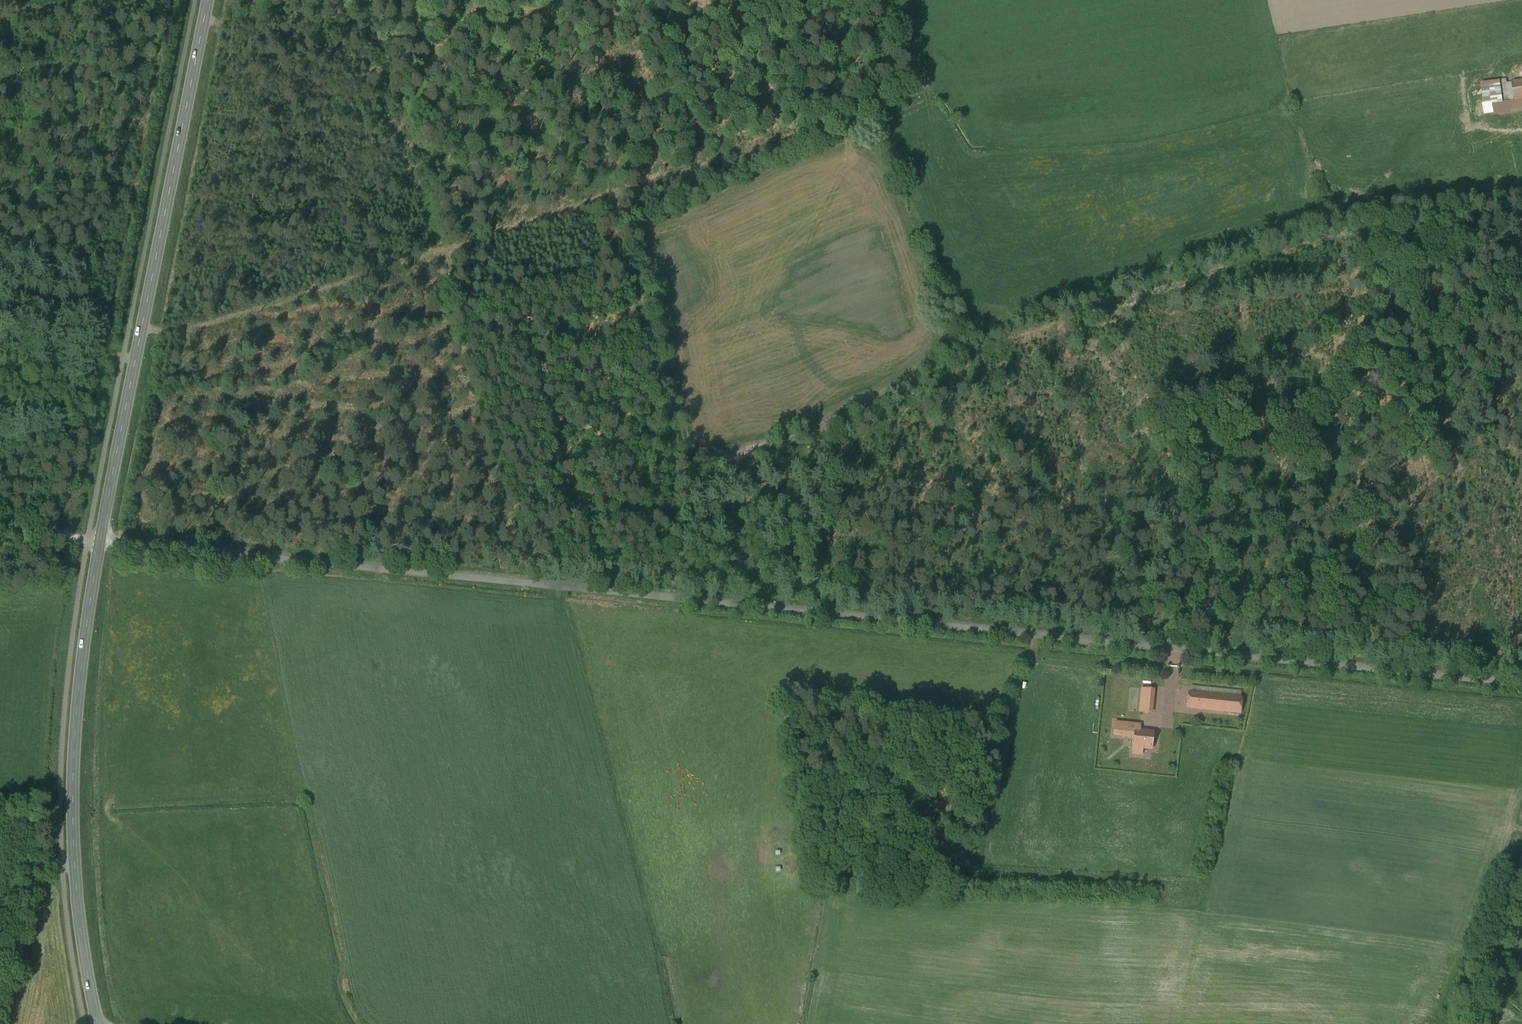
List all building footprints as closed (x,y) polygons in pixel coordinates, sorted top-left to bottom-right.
[(1488,104),(1491,122),(1521,117),(1521,79),(1518,80),(1505,84),(1507,95),(1488,104)] [(1155,690),(1142,689),(1140,712),(1152,714),(1155,690)] [(1240,713),(1241,698),(1189,693),(1188,707),(1240,713)] [(1141,725),(1116,723),(1114,735),(1135,737),(1133,754),(1142,755),(1143,748),(1152,749),(1153,733),(1140,732),(1141,725)]
